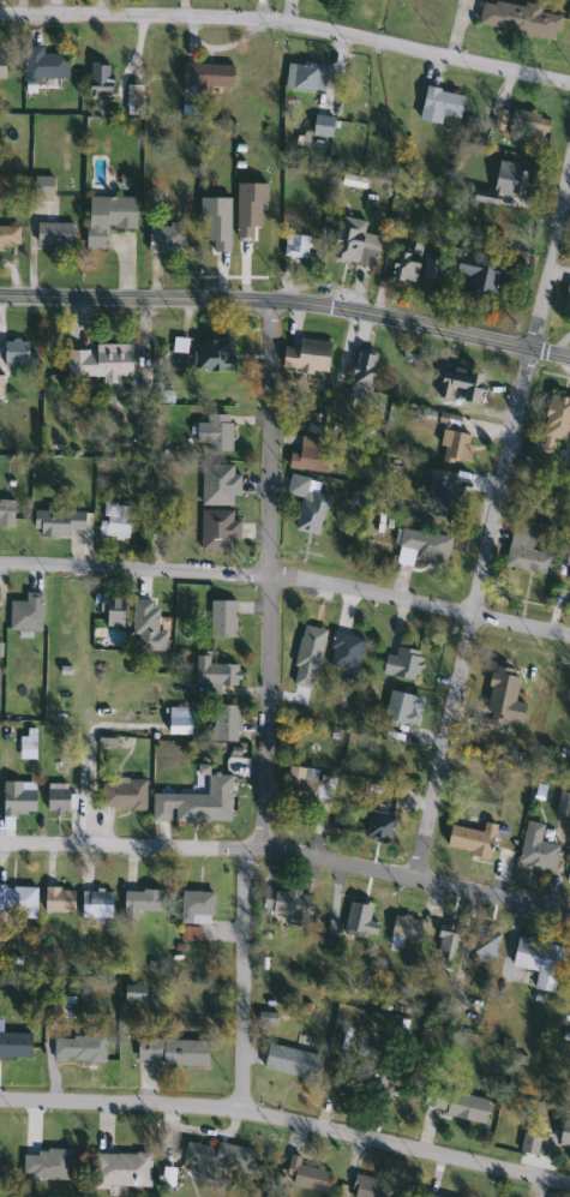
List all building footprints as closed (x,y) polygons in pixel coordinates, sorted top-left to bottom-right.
[(476,26),(481,0),(559,12),(554,38),(476,26)] [(42,53),(67,53),(67,82),(23,82),(23,48),(42,48),(42,53)] [(112,94),(89,94),(89,60),(112,60),(112,94)] [(230,64),(230,86),(181,86),(181,64),(230,64)] [(319,90),(290,89),(292,64),(320,66),(319,90)] [(140,84),(140,114),(125,114),(125,84),(140,84)] [(442,114),(439,124),(418,119),(425,86),(463,95),(458,118),(442,114)] [(547,115),(542,142),(493,132),(499,106),(547,115)] [(331,132),(314,136),(312,118),(329,115),(331,132)] [(474,199),(478,184),(491,186),(497,160),(521,166),(514,197),(500,193),(497,205),(474,199)] [(134,197),(134,228),(104,228),(103,249),(85,249),(86,197),(134,197)] [(365,221),(364,233),(379,235),(373,267),(334,259),(342,217),(365,221)] [(35,223),(73,223),(72,246),(35,246),(35,223)] [(18,247),(0,247),(0,226),(18,226),(18,247)] [(182,226),(182,253),(146,253),(148,226),(182,226)] [(214,255),(214,234),(250,234),(250,255),(214,255)] [(306,258),(282,258),(283,234),(307,235),(306,258)] [(413,283),(389,279),(396,246),(420,252),(413,283)] [(466,298),(468,276),(454,274),(457,253),(505,261),(499,303),(466,298)] [(569,275),(569,308),(562,306),(569,275)] [(232,371),(194,371),(194,339),(232,339),(232,371)] [(329,342),(325,375),(282,369),(284,348),(296,349),(299,339),(329,342)] [(32,341),(32,365),(2,365),(2,341),(32,341)] [(131,345),(131,378),(119,378),(119,381),(67,379),(67,345),(131,345)] [(378,355),(368,394),(344,388),(354,349),(378,355)] [(475,405),(457,401),(460,390),(450,388),(449,400),(437,397),(442,371),(466,376),(467,371),(481,375),(475,405)] [(545,394),(569,398),(569,432),(569,441),(552,438),(550,456),(535,454),(545,394)] [(206,451),(206,444),(196,444),(196,423),(206,423),(206,414),(230,415),(229,453),(206,451)] [(440,459),(446,430),(473,436),(467,465),(440,459)] [(325,474),(292,468),(298,438),(318,443),(317,449),(329,451),(325,474)] [(236,465),(236,505),(200,504),(200,465),(236,465)] [(455,474),(452,485),(462,486),(455,520),(420,513),(428,469),(455,474)] [(294,531),(300,498),(286,495),(289,477),(318,481),(316,495),(326,496),(320,535),(294,531)] [(12,525),(0,525),(0,499),(12,499),(12,525)] [(127,539),(101,539),(101,502),(128,503),(127,539)] [(67,538),(36,538),(36,511),(84,510),(84,531),(67,531),(67,538)] [(230,551),(200,551),(200,510),(232,510),(232,520),(239,520),(239,541),(230,541),(230,551)] [(554,555),(551,575),(504,567),(511,525),(535,528),(532,551),(554,555)] [(410,568),(391,563),(398,527),(450,538),(443,568),(413,561),(410,568)] [(560,555),(569,553),(569,585),(568,586),(560,555)] [(41,592),(41,630),(8,630),(8,602),(23,602),(23,592),(41,592)] [(122,594),(122,627),(101,627),(101,594),(122,594)] [(156,632),(163,632),(163,650),(133,650),(133,600),(156,600),(156,632)] [(235,600),(235,638),(209,638),(209,600),(235,600)] [(308,700),(290,698),(301,632),(330,636),(323,682),(311,681),(308,700)] [(380,671),(388,656),(391,657),(397,645),(424,656),(410,684),(380,671)] [(193,684),(193,654),(212,656),(212,664),(239,665),(239,686),(193,684)] [(524,704),(521,724),(494,719),(493,728),(479,725),(491,666),(518,671),(512,701),(524,704)] [(414,694),(414,726),(384,726),(384,694),(414,694)] [(236,742),(216,742),(216,705),(236,705),(236,742)] [(167,734),(167,718),(187,718),(187,734),(167,734)] [(282,801),(286,766),(305,768),(305,778),(331,780),(330,797),(314,796),(314,804),(282,801)] [(144,782),(144,807),(103,807),(103,782),(144,782)] [(68,789),(68,815),(46,815),(46,786),(55,786),(55,789),(68,789)] [(35,789),(35,814),(12,814),(12,828),(2,828),(2,789),(35,789)] [(229,821),(174,821),(174,794),(230,794),(229,821)] [(557,795),(569,794),(569,816),(558,816),(557,795)] [(394,814),(389,843),(365,838),(368,810),(394,814)] [(552,872),(517,866),(526,821),(542,825),(539,843),(557,846),(552,872)] [(480,832),(482,822),(496,825),(488,858),(444,849),(450,826),(480,832)] [(35,910),(0,910),(0,886),(35,886),(35,910)] [(307,921),(260,911),(266,886),(313,897),(307,921)] [(42,911),(42,888),(72,888),(72,911),(42,911)] [(121,890),(161,890),(161,911),(121,911),(121,890)] [(110,916),(80,916),(80,891),(110,891),(110,916)] [(212,891),(212,923),(180,923),(180,891),(212,891)] [(377,922),(374,938),(344,934),(348,900),(371,903),(368,921),(377,922)] [(422,921),(416,942),(389,935),(394,914),(422,921)] [(457,924),(452,965),(434,963),(439,922),(457,924)] [(493,960),(470,954),(472,950),(461,946),(467,926),(500,935),(493,960)] [(560,946),(552,993),(533,989),(536,971),(510,966),(516,938),(560,946)] [(143,986),(143,1000),(124,1000),(124,986),(143,986)] [(29,1058),(0,1058),(0,1033),(29,1033),(29,1058)] [(52,1037),(103,1037),(103,1063),(52,1063),(52,1037)] [(134,1040),(206,1040),(206,1066),(134,1066),(134,1040)] [(322,1057),(316,1083),(262,1070),(268,1043),(322,1057)] [(482,1125),(421,1108),(427,1084),(488,1100),(482,1125)] [(560,1120),(569,1121),(569,1147),(557,1145),(560,1120)] [(534,1156),(516,1150),(523,1129),(541,1133),(534,1156)] [(251,1175),(181,1162),(186,1139),(256,1153),(251,1175)] [(70,1150),(70,1180),(22,1180),(22,1150),(70,1150)] [(149,1187),(96,1187),(96,1154),(150,1154),(149,1187)] [(325,1193),(286,1187),(289,1165),(329,1171),(325,1193)] [(401,1186),(398,1196),(351,1196),(358,1174),(401,1186)]
